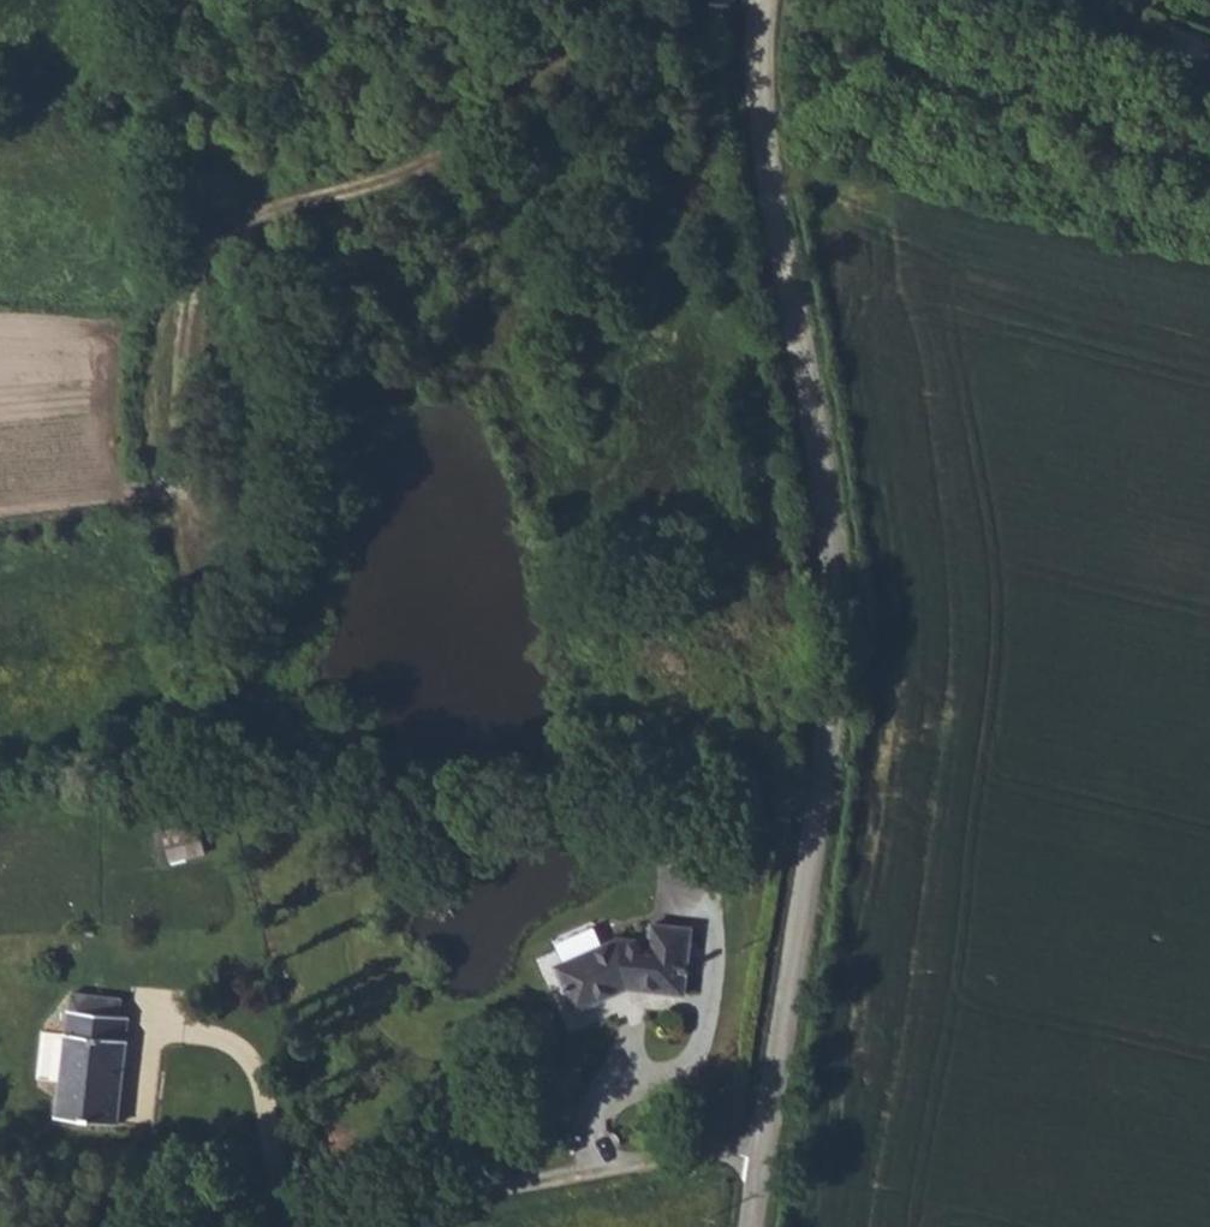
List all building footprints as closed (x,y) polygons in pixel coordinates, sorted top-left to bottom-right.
[(1209,56),(1209,32),(1173,28),(1171,52),(1209,56)] [(211,828),(170,839),(178,869),(219,858),(211,828)] [(629,994),(629,986),(648,985),(648,991),(702,996),(708,931),(668,927),(667,944),(641,941),(567,950),(572,999),(629,994)] [(140,1002),(89,997),(87,1015),(138,1020),(140,1002)] [(138,1020),(87,1015),(73,1122),(133,1129),(146,1021),(138,1020)]
